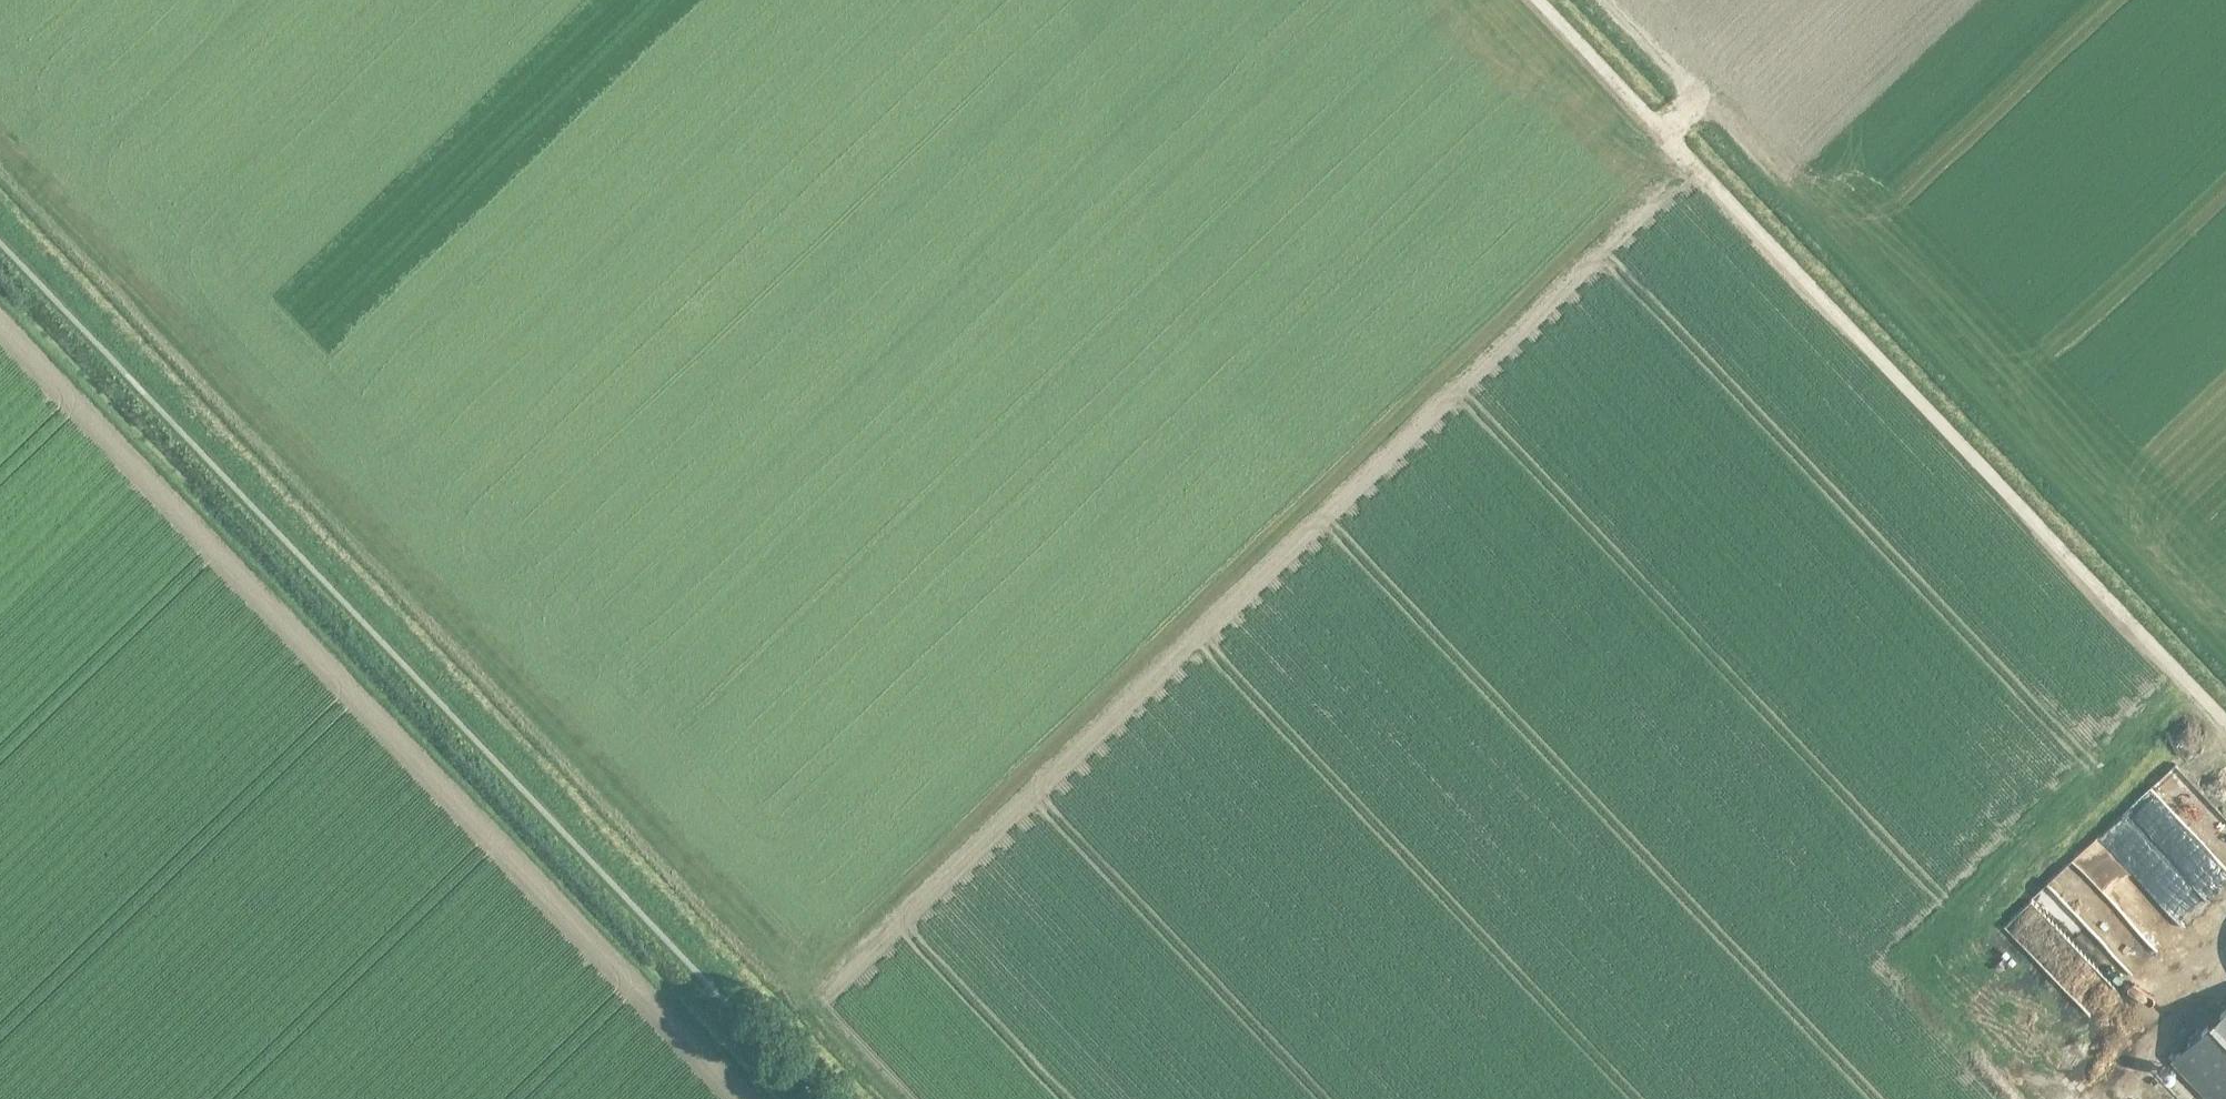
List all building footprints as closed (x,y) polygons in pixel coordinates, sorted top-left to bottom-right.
[(2181,779),(2156,803),(2225,876),(2225,826),(2181,779)] [(2107,853),(2151,900),(2176,877),(2132,830),(2107,853)] [(2172,1061),(2209,1098),(2225,1098),(2225,1009),(2172,1061)]
